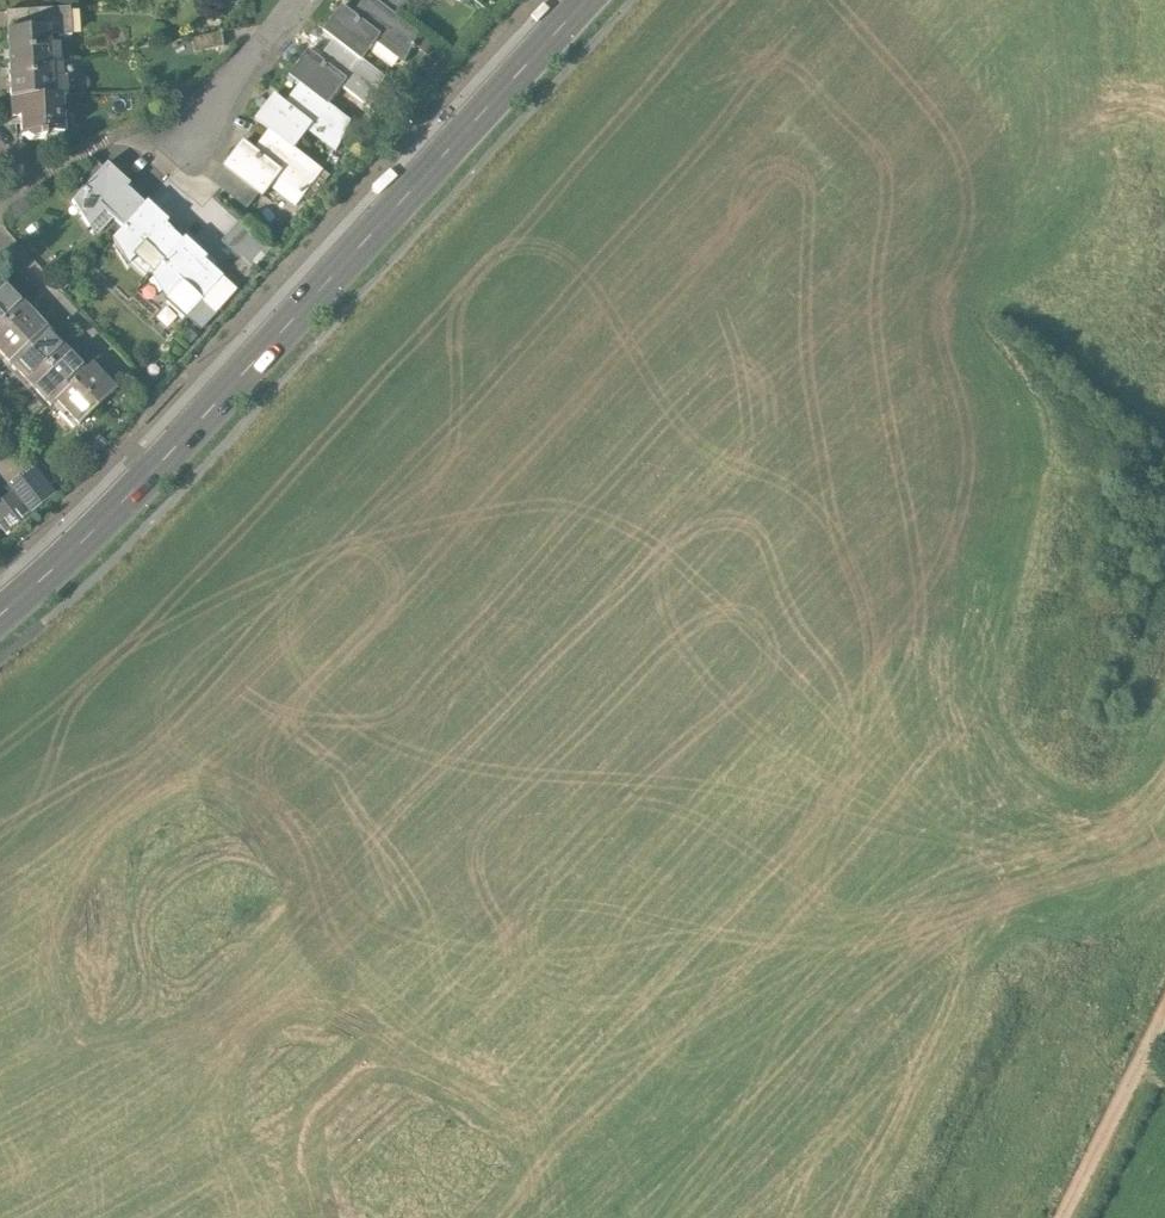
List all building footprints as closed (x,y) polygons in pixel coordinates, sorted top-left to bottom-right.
[(368,5),(361,0),(355,0),(338,23),(348,30),(375,50),(388,33),(417,55),(433,23),(409,5),(401,0),(371,0),(368,5)] [(83,2),(20,5),(22,32),(60,31),(85,29),(83,2)] [(375,50),(348,30),(334,49),(323,41),(304,66),(315,74),(342,94),(356,75),(383,96),(398,67),(375,50)] [(60,31),(22,32),(23,68),(62,66),(60,31)] [(194,38),(197,53),(229,46),(226,31),(194,38)] [(63,98),(62,66),(23,68),(24,99),(63,98)] [(342,94),(315,74),(300,94),(290,86),(271,111),(284,121),(308,139),(322,121),(349,142),(365,112),(342,94)] [(63,98),(24,99),(25,116),(34,116),(35,138),(76,136),(74,97),(63,98)] [(308,139),(284,121),(269,141),(258,133),(239,159),(272,184),(277,187),(290,169),(316,188),(337,160),(308,139)] [(141,180),(119,159),(86,195),(102,222),(120,239),(125,233),(156,200),(138,183),(141,180)] [(239,159),(228,175),(260,199),(272,184),(239,159)] [(161,195),(156,200),(125,233),(141,259),(145,255),(163,272),(167,268),(198,235),(179,218),(182,215),(161,195)] [(225,238),(256,262),(269,245),(238,221),(225,238)] [(200,233),(198,235),(167,268),(181,295),(201,313),(214,326),(252,285),(248,281),(237,272),(219,255),(221,253),(200,233)] [(0,337),(38,301),(14,277),(0,290),(0,337)] [(58,322),(38,301),(0,337),(20,358),(58,322)] [(79,345),(58,322),(20,358),(41,380),(79,345)] [(100,366),(79,345),(41,380),(62,402),(66,398),(100,366)] [(104,361),(100,366),(66,398),(89,421),(127,385),(104,361)] [(21,481),(25,486),(44,510),(69,490),(46,461),(21,481)] [(25,486),(4,503),(5,504),(23,527),(44,510),(25,486)]
